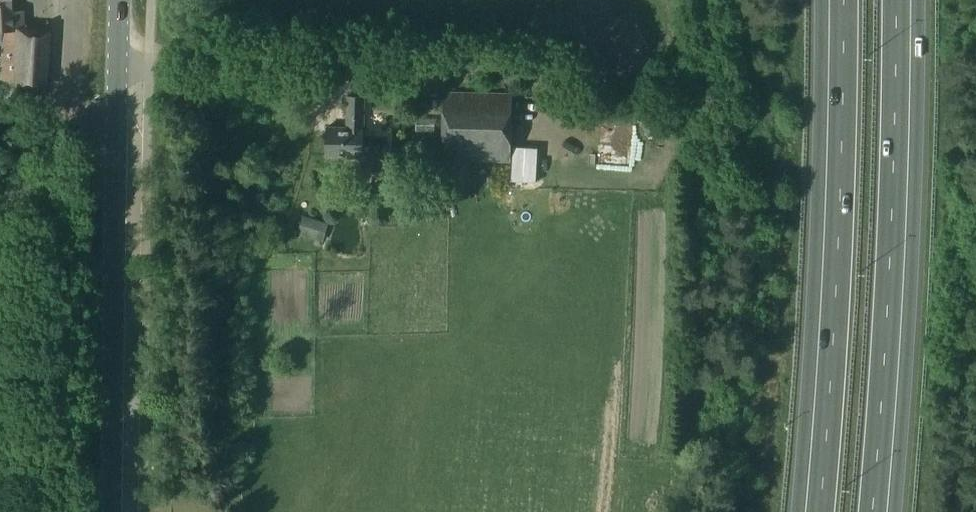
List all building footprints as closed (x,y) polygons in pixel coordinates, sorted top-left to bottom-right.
[(48,31),(10,29),(8,0),(0,0),(0,17),(4,17),(0,77),(0,86),(44,89),(48,31)] [(441,160),(510,163),(512,95),(442,93),(441,160)] [(347,96),(345,130),(328,129),(326,159),(356,161),(355,171),(384,172),(386,144),(362,143),(363,131),(364,97),(347,96)] [(429,176),(430,164),(410,163),(410,176),(429,176)] [(304,217),(299,235),(315,240),(320,222),(304,217)]
